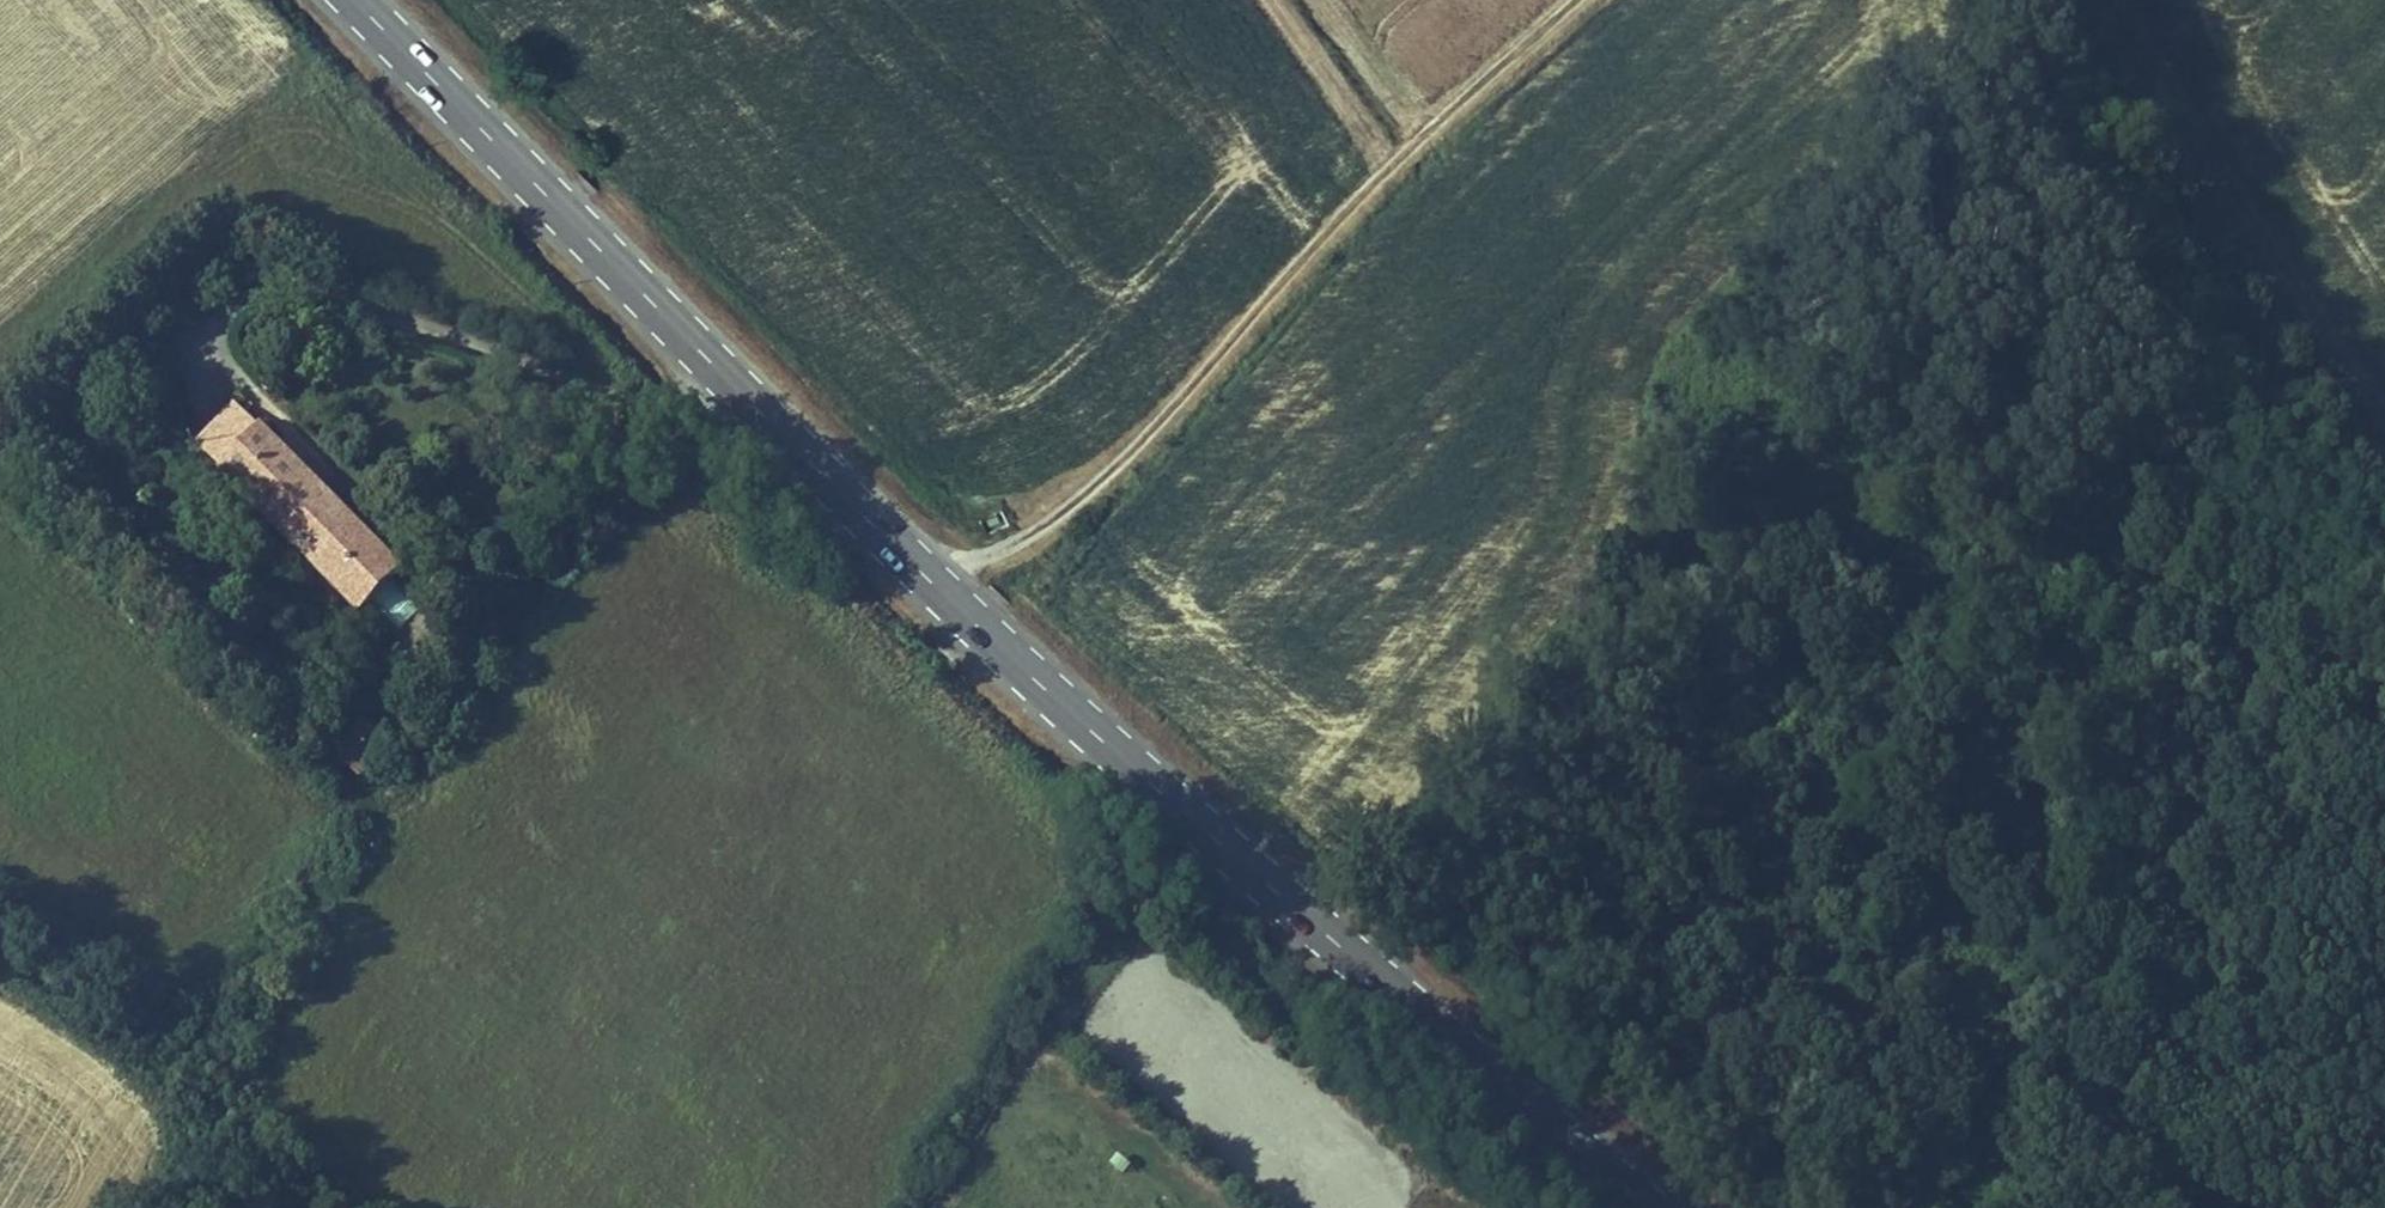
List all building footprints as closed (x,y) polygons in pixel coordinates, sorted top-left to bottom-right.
[(262,433),(234,405),(196,443),(194,445),(222,471),(262,433)] [(366,538),(262,433),(222,471),(326,578),(366,538)] [(398,570),(366,538),(326,578),(359,610),(398,570)] [(372,601),(399,629),(421,610),(394,581),(372,601)]
